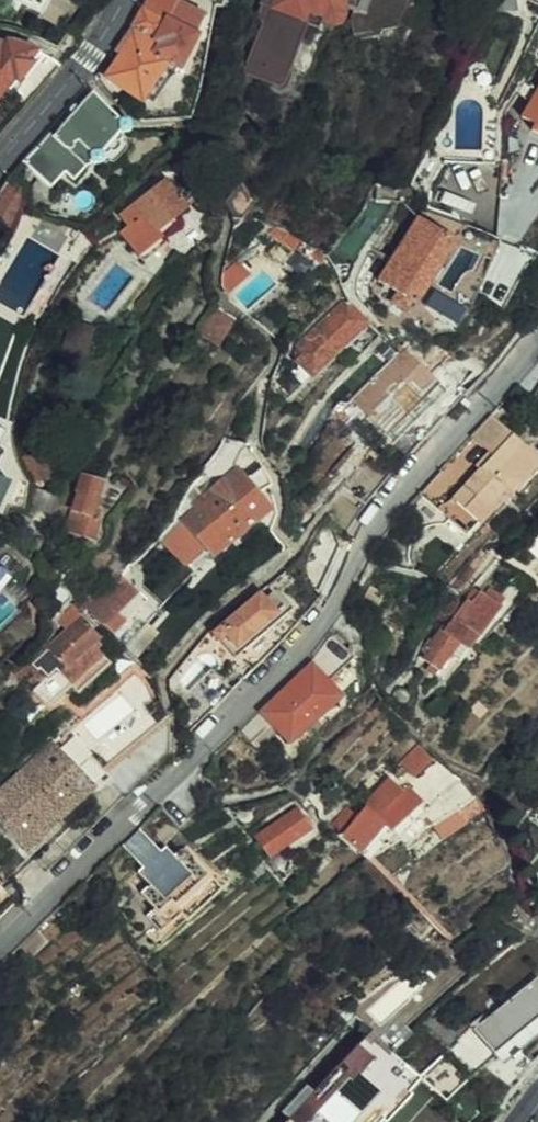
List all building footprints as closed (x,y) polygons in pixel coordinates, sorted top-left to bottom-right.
[(118,13),(122,16),(120,21),(96,60),(127,86),(157,52),(164,58),(181,31),(162,18),(175,0),(126,0),(118,13)] [(272,0),(251,0),(237,40),(246,42),(239,58),(255,64),(258,71),(268,75),(274,72),(278,60),(276,53),(293,8),(272,0)] [(293,8),(313,16),(317,18),(324,0),(272,0),(293,8)] [(27,76),(46,53),(38,48),(10,29),(0,26),(0,72),(9,62),(27,76)] [(537,126),(537,123),(537,47),(507,100),(520,108),(517,114),(537,126)] [(50,136),(38,151),(65,175),(74,183),(110,142),(120,130),(89,98),(54,138),(50,136)] [(65,175),(38,151),(22,167),(50,191),(65,175)] [(163,179),(119,215),(129,227),(153,255),(167,244),(162,237),(180,222),(175,215),(185,207),(163,179)] [(240,185),(223,206),(234,228),(242,224),(250,209),(254,207),(240,185)] [(6,190),(0,201),(0,225),(10,228),(17,214),(18,208),(19,192),(6,190)] [(145,262),(153,255),(129,227),(121,233),(145,262)] [(382,289),(400,301),(413,310),(418,312),(457,252),(450,247),(451,243),(440,237),(439,239),(420,228),(382,289)] [(241,260),(224,275),(228,290),(231,294),(254,275),(241,260)] [(413,310),(400,301),(391,315),(405,324),(413,310)] [(428,315),(458,341),(470,327),(440,301),(428,315)] [(339,354),(368,325),(348,302),(318,329),(339,354)] [(223,316),(213,306),(197,325),(206,334),(223,316)] [(318,329),(298,348),(303,354),(301,361),(303,366),(300,369),(311,381),(339,354),(318,329)] [(352,399),(395,443),(448,392),(405,348),(352,399)] [(426,489),(470,533),(510,490),(515,495),(537,472),(537,452),(501,415),(454,459),(426,489)] [(0,432),(0,435),(8,469),(9,469),(30,467),(27,445),(18,447),(16,430),(0,432)] [(331,473),(352,491),(380,458),(359,441),(331,473)] [(245,481),(256,470),(246,453),(231,465),(222,454),(182,489),(185,494),(171,506),(199,540),(255,494),(245,481)] [(78,493),(87,468),(68,461),(63,475),(66,476),(59,495),(56,494),(48,517),(60,520),(57,527),(69,530),(72,524),(78,525),(85,506),(82,504),(85,495),(78,493)] [(17,487),(14,495),(39,502),(46,484),(21,475),(17,487)] [(5,524),(12,508),(0,503),(0,522),(5,524)] [(456,551),(443,565),(454,574),(468,561),(456,551)] [(108,564),(74,597),(89,611),(124,579),(108,564)] [(419,648),(414,653),(428,663),(486,597),(471,584),(454,603),(450,599),(434,619),(430,615),(415,633),(419,636),(413,642),(419,648)] [(210,636),(217,643),(223,637),(234,650),(240,658),(289,613),(273,594),(268,598),(260,604),(254,598),(210,636)] [(36,695),(50,682),(59,674),(65,679),(96,650),(82,635),(86,632),(82,626),(85,622),(60,595),(46,608),(55,617),(21,649),(35,664),(20,679),(36,695)] [(355,661),(336,641),(312,664),(329,684),(355,661)] [(450,674),(470,650),(462,644),(442,668),(450,674)] [(306,670),(260,716),(272,729),(302,702),(299,699),(317,683),(306,670)] [(302,702),(272,729),(290,749),(322,721),(317,715),(333,701),(317,683),(299,699),(302,702)] [(115,707),(79,740),(96,760),(133,727),(115,707)] [(0,766),(0,831),(9,840),(78,777),(37,731),(0,766)] [(428,759),(420,752),(404,769),(411,774),(413,776),(428,759)] [(527,773),(537,782),(537,761),(527,773)] [(350,808),(333,828),(363,854),(388,826),(395,833),(412,815),(397,802),(403,796),(388,782),(366,806),(369,809),(361,818),(350,808)] [(254,838),(267,856),(281,846),(308,825),(295,808),(254,838)] [(168,905),(175,913),(208,879),(170,842),(159,853),(147,841),(141,847),(123,865),(119,870),(130,882),(124,888),(139,903),(131,911),(147,926),(168,905)] [(464,1017),(482,1041),(537,998),(537,982),(528,969),(464,1017)] [(421,1075),(348,1010),(293,1072),(302,1081),(280,1105),(271,1097),(249,1121),(379,1121),(421,1075)]
